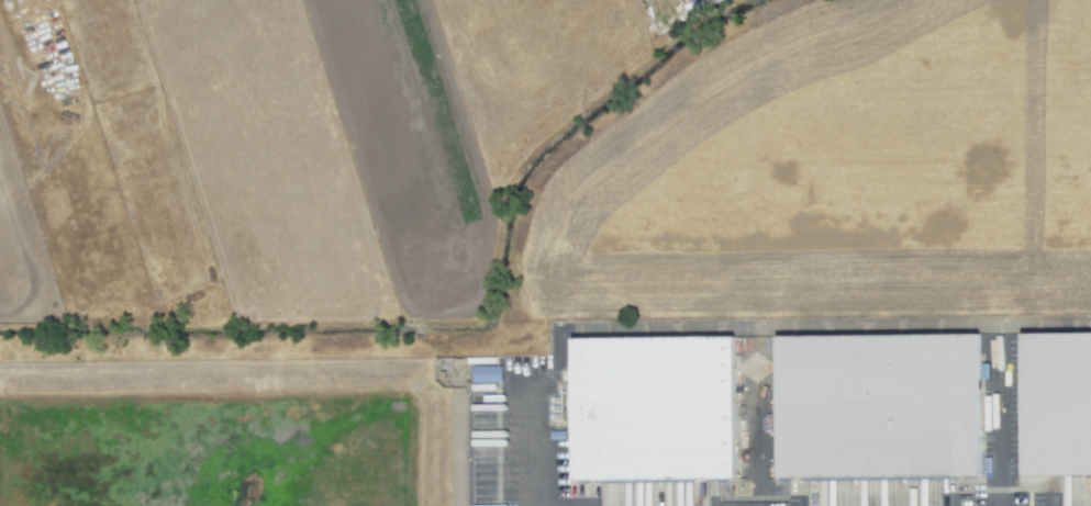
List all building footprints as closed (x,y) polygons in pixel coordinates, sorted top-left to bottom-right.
[(770,329),(969,327),(972,468),(773,471),(770,329)] [(1016,327),(1090,327),(1090,464),(1072,464),(1016,464),(1016,327)] [(565,330),(728,330),(728,470),(568,471),(565,330)] [(472,382),(501,383),(501,366),(472,366),(472,382)]
